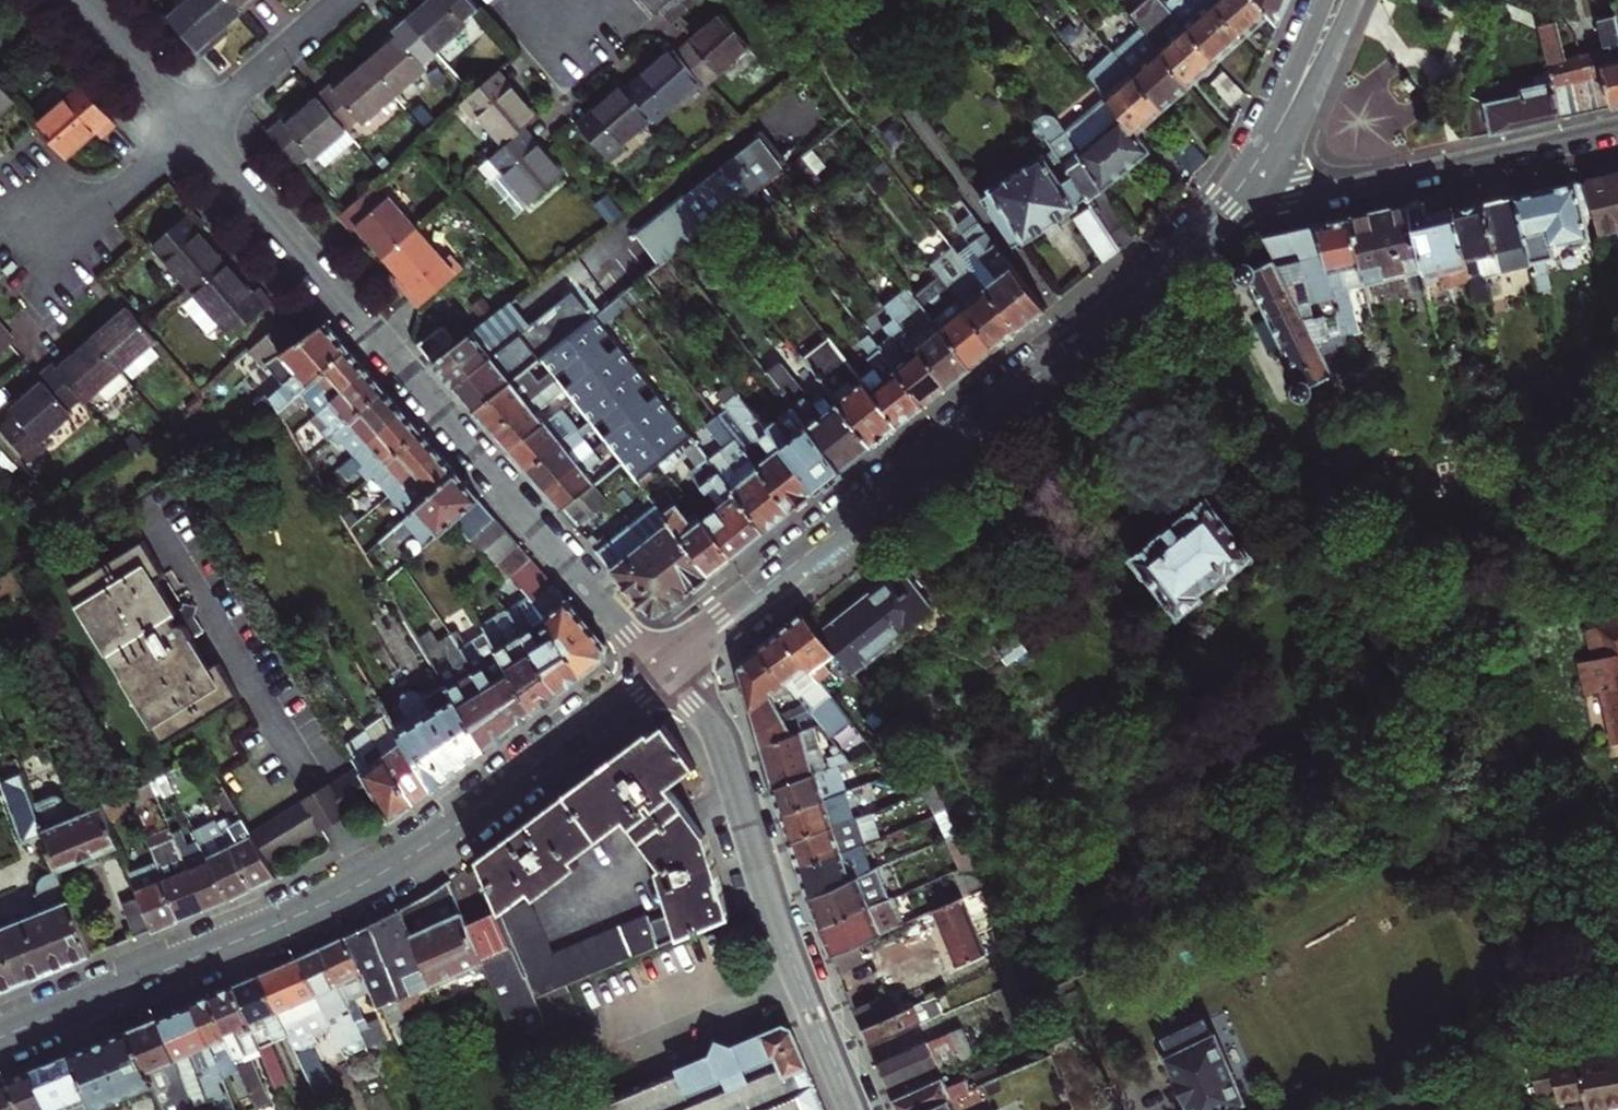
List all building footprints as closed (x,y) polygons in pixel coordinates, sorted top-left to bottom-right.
[(242,11),(232,0),(188,0),(181,6),(185,11),(171,22),(199,55),(214,42),(210,38),(223,27),(242,11)] [(242,11),(254,0),(232,0),(242,11)] [(478,8),(471,0),(431,0),(426,4),(408,20),(436,52),(453,37),(463,49),(477,37),(467,25),(468,24),(464,19),(478,8)] [(656,13),(660,10),(672,23),(698,0),(644,0),(656,13)] [(1217,62),(1167,4),(1164,0),(1156,0),(1133,20),(1140,27),(1190,86),(1217,62)] [(1244,37),(1212,0),(1172,0),(1167,4),(1217,62),(1244,37)] [(1270,14),(1259,0),(1212,0),(1244,37),(1270,14)] [(1289,0),(1259,0),(1270,14),(1279,25),(1289,0)] [(1502,12),(1539,26),(1536,14),(1507,2),(1502,12)] [(1612,107),(1598,52),(1566,60),(1553,10),(1536,14),(1539,26),(1550,71),(1552,83),(1560,119),(1612,107)] [(704,85),(750,45),(722,13),(676,53),(700,81),(704,85)] [(1617,106),(1617,28),(1615,15),(1598,19),(1605,47),(1597,49),(1598,52),(1612,107),(1617,106)] [(423,63),(436,52),(408,20),(394,32),(398,36),(385,48),(367,64),(395,96),(427,68),(423,63)] [(214,42),(227,31),(223,27),(210,38),(214,42)] [(1164,109),(1190,86),(1140,27),(1127,38),(1128,39),(1114,51),(1115,53),(1164,109)] [(385,48),(398,36),(394,32),(381,43),(385,48)] [(655,121),(700,81),(676,53),(672,49),(627,89),(652,117),(655,121)] [(1137,133),(1164,109),(1115,53),(1089,75),(1106,96),(1137,133)] [(363,123),(395,96),(367,64),(349,79),(336,91),(332,86),(318,98),(346,130),(359,119),(363,123)] [(1533,75),(1535,87),(1552,83),(1550,71),(1533,75)] [(1233,107),(1246,95),(1224,72),(1211,84),(1233,107)] [(336,91),(349,79),(345,75),(332,86),(336,91)] [(519,133),(537,117),(510,85),(506,89),(494,75),(462,103),(474,117),(479,113),(505,145),(519,133)] [(1471,138),(1560,119),(1552,83),(1535,87),(1522,89),(1523,96),(1486,104),(1463,93),(1461,96),(1471,138)] [(15,100),(0,84),(0,113),(15,100)] [(619,145),(652,117),(627,89),(623,85),(591,113),(595,117),(581,129),(609,161),(623,149),(619,145)] [(101,136),(115,124),(82,86),(37,125),(65,157),(96,130),(101,136)] [(1151,150),(1137,133),(1106,96),(1065,129),(1058,120),(1055,116),(1052,115),(1048,114),(1046,114),(1042,115),(1033,121),(1038,127),(1043,136),(1053,150),(1085,198),(1091,207),(1120,250),(1137,235),(1107,187),(1151,150)] [(355,141),(346,130),(318,98),(300,114),(288,125),(284,120),(268,133),(296,165),(310,153),(314,158),(316,156),(325,166),(355,141)] [(288,125),(300,114),(296,109),(284,120),(288,125)] [(1037,140),(1043,136),(1038,127),(1032,131),(1037,140)] [(764,132),(756,138),(759,142),(782,171),(790,165),(764,132)] [(519,212),(563,175),(535,143),(531,146),(519,133),(505,145),(480,166),(519,212)] [(1192,174),(1208,160),(1186,135),(1170,149),(1192,174)] [(782,171),(759,142),(685,199),(640,235),(662,264),(673,256),(755,192),(779,174),(782,171)] [(1076,204),(1085,198),(1053,150),(1044,156),(1042,154),(1012,173),(1009,169),(1007,171),(1003,170),(990,179),(989,184),(986,185),(991,192),(981,198),(1014,246),(1023,240),(1024,242),(1078,207),(1076,204)] [(782,171),(779,174),(789,187),(814,168),(804,155),(790,165),(782,171)] [(1587,180),(1598,234),(1617,229),(1617,173),(1587,180)] [(766,206),(789,187),(779,174),(755,192),(766,206)] [(1576,182),(1516,196),(1532,265),(1535,276),(1546,273),(1548,273),(1545,259),(1554,257),(1551,245),(1564,242),(1571,246),(1581,244),(1585,237),(1588,236),(1576,182)] [(384,257),(416,229),(388,197),(384,201),(371,187),(339,215),(352,230),(357,226),(367,238),(384,257)] [(682,195),(631,235),(634,239),(640,235),(685,199),(682,195)] [(1483,203),(1499,272),(1532,265),(1516,196),(1483,203)] [(1409,202),(1409,204),(1423,268),(1431,302),(1442,299),(1440,292),(1449,290),(1451,284),(1465,280),(1469,275),(1470,275),(1455,209),(1429,215),(1425,199),(1409,202)] [(1483,203),(1455,209),(1470,275),(1476,302),(1491,299),(1486,275),(1499,272),(1483,203)] [(1365,282),(1423,268),(1409,204),(1350,217),(1365,282)] [(1105,262),(1120,250),(1091,207),(1075,218),(1105,262)] [(193,290),(225,262),(198,231),(205,226),(192,211),(153,245),(193,290)] [(1318,222),(1344,334),(1359,331),(1349,288),(1366,285),(1365,282),(1350,217),(1350,215),(1318,222)] [(1018,330),(1046,308),(977,219),(963,230),(977,248),(963,259),(1018,330)] [(1352,369),(1344,334),(1318,222),(1266,235),(1265,236),(1276,259),(1331,373),(1352,369)] [(363,242),(367,238),(357,226),(352,230),(363,242)] [(448,255),(443,260),(416,229),(384,257),(400,275),(411,288),(407,292),(419,306),(461,270),(448,255)] [(963,259),(954,248),(941,258),(930,267),(938,278),(950,292),(962,307),(995,348),(1018,330),(963,259)] [(660,293),(686,272),(673,256),(662,264),(647,276),(660,293)] [(1250,282),(1298,382),(1296,383),(1294,386),(1293,389),(1293,392),(1294,395),(1296,398),(1299,399),(1302,400),(1306,400),(1310,398),(1312,394),(1313,389),(1311,385),(1332,376),(1331,373),(1276,259),(1255,268),(1254,265),(1251,263),(1248,262),(1245,262),(1242,263),(1239,265),(1238,268),(1237,271),(1236,274),(1237,277),(1239,279),(1242,281),(1245,282),(1248,282),(1250,282)] [(258,288),(252,293),(225,262),(193,290),(196,294),(184,305),(208,333),(221,322),(233,336),(271,302),(258,288)] [(1550,288),(1546,273),(1535,276),(1538,291),(1550,288)] [(407,292),(411,288),(400,275),(396,279),(407,292)] [(971,367),(995,348),(962,307),(950,292),(938,278),(914,296),(971,367)] [(947,386),(971,367),(914,296),(908,288),(884,307),(894,319),(947,386)] [(528,327),(520,333),(540,359),(551,372),(557,380),(565,389),(573,400),(589,421),(593,425),(605,441),(612,450),(637,481),(649,471),(681,446),(691,438),(595,316),(594,317),(574,291),(528,327)] [(520,333),(528,327),(509,302),(473,331),(492,355),(520,333)] [(157,340),(148,330),(125,303),(107,318),(111,323),(106,327),(93,338),(121,371),(124,368),(133,378),(159,355),(151,345),(157,340)] [(106,327),(111,323),(107,318),(102,323),(106,327)] [(264,366),(267,364),(302,339),(285,319),(250,350),(264,366)] [(924,405),(947,386),(894,319),(882,328),(890,337),(878,347),(924,405)] [(349,351),(325,324),(302,339),(267,364),(281,380),(261,397),(264,401),(269,406),(273,403),(279,412),(349,351)] [(430,360),(454,339),(442,325),(418,345),(430,360)] [(14,341),(2,326),(0,328),(0,353),(14,341)] [(453,385),(492,355),(473,331),(432,363),(453,385)] [(528,368),(540,359),(520,333),(492,355),(453,385),(474,410),(528,368)] [(898,425),(924,405),(878,347),(868,335),(860,342),(871,355),(867,358),(875,368),(861,378),(898,425)] [(72,349),(54,365),(81,397),(85,401),(99,390),(108,401),(130,381),(121,371),(93,338),(81,349),(76,353),(72,349)] [(898,425),(861,378),(828,338),(803,358),(827,388),(873,445),(898,425)] [(76,353),(81,349),(77,344),(72,349),(76,353)] [(318,414),(366,371),(349,351),(279,412),(285,421),(306,401),(318,414)] [(873,445),(827,388),(809,403),(806,399),(807,398),(808,395),(781,363),(778,362),(765,372),(782,393),(842,469),(873,445)] [(81,397),(54,365),(39,377),(43,381),(30,393),(11,409),(15,414),(0,427),(0,428),(27,459),(43,445),(40,441),(72,414),(68,409),(81,397)] [(491,431),(557,380),(551,372),(539,382),(528,368),(474,410),(491,431)] [(332,437),(384,392),(366,371),(318,414),(329,426),(321,433),(328,441),(332,437)] [(30,393),(43,381),(39,377),(39,378),(26,389),(30,393)] [(536,413),(565,389),(557,380),(491,431),(508,450),(544,423),(536,413)] [(790,511),(816,490),(756,413),(732,383),(718,394),(728,407),(717,416),(790,511)] [(366,444),(402,412),(384,392),(332,437),(338,444),(341,441),(354,454),(366,444)] [(816,490),(842,469),(782,393),(756,413),(816,490)] [(249,421),(269,406),(264,401),(246,417),(249,421)] [(526,470),(578,430),(561,409),(544,423),(508,450),(526,470)] [(367,479),(420,433),(402,412),(366,444),(375,454),(363,464),(358,469),(367,479)] [(321,433),(329,426),(318,414),(310,420),(321,433)] [(765,531),(790,511),(717,416),(706,424),(724,447),(709,459),(765,531)] [(1360,434),(1376,431),(1374,419),(1355,423),(1360,434)] [(594,450),(581,435),(593,425),(589,421),(578,430),(526,470),(543,490),(594,450)] [(124,441),(132,451),(142,442),(134,433),(124,441)] [(389,495),(438,453),(420,433),(367,479),(372,484),(376,480),(389,495)] [(688,454),(698,446),(691,438),(681,446),(688,454)] [(363,464),(375,454),(366,444),(354,454),(363,464)] [(733,556),(765,531),(709,459),(698,446),(688,454),(697,466),(694,469),(693,476),(706,493),(708,492),(720,506),(704,519),(733,556)] [(594,484),(586,473),(601,460),(601,459),(594,450),(543,490),(561,510),(594,484)] [(407,516),(456,473),(438,453),(389,495),(390,496),(407,516)] [(642,487),(659,473),(649,471),(637,481),(642,487)] [(455,521),(479,500),(456,473),(407,516),(379,541),(388,552),(413,530),(427,546),(455,521)] [(575,526),(607,501),(594,484),(561,510),(575,526)] [(711,574),(733,556),(704,519),(700,515),(691,523),(665,490),(652,500),(711,574)] [(662,613),(711,574),(652,500),(648,495),(643,499),(650,508),(606,543),(601,538),(591,546),(648,611),(648,612),(662,613)] [(1208,497),(1131,558),(1179,617),(1201,599),(1204,603),(1220,605),(1234,594),(1235,578),(1232,574),(1255,556),(1208,497)] [(471,539),(495,518),(479,500),(455,521),(471,539)] [(349,524),(359,518),(349,502),(339,508),(349,524)] [(482,552),(507,531),(495,518),(471,539),(482,552)] [(494,566),(519,545),(507,531),(482,552),(490,562),(494,566)] [(108,653),(123,677),(135,698),(142,694),(157,720),(150,724),(163,745),(240,698),(218,663),(209,669),(192,640),(191,639),(193,637),(186,626),(179,624),(169,630),(164,622),(176,615),(176,613),(156,581),(166,576),(145,541),(68,587),(80,608),(87,604),(102,629),(96,633),(108,653)] [(511,577),(531,559),(519,545),(494,566),(506,580),(506,581),(511,577)] [(608,646),(607,646),(531,559),(511,577),(529,597),(545,615),(581,676),(605,658),(608,646)] [(899,570),(820,633),(836,652),(843,661),(852,673),(931,610),(899,570)] [(558,694),(581,676),(545,615),(529,597),(508,610),(558,694)] [(102,629),(87,604),(80,608),(88,620),(85,621),(106,655),(108,653),(96,633),(102,629)] [(192,640),(204,633),(195,617),(197,607),(184,604),(183,609),(176,613),(176,615),(164,622),(169,630),(179,624),(186,626),(193,637),(191,639),(192,640)] [(534,713),(558,694),(508,610),(482,626),(486,633),(534,713)] [(832,670),(824,661),(836,652),(820,633),(803,611),(780,630),(820,681),(833,672),(832,670)] [(1614,741),(1617,740),(1617,621),(1587,628),(1594,659),(1579,663),(1585,686),(1601,683),(1603,694),(1614,741)] [(511,731),(534,713),(486,633),(466,645),(457,630),(451,634),(511,731)] [(812,714),(829,736),(849,719),(820,681),(780,630),(758,647),(791,688),(803,703),(807,708),(812,714)] [(487,750),(511,731),(451,634),(438,642),(430,631),(418,638),(447,684),(487,750)] [(774,700),(791,688),(758,647),(743,659),(740,670),(753,717),(774,700)] [(824,661),(832,670),(843,661),(836,652),(824,661)] [(157,720),(142,694),(135,698),(123,677),(120,679),(140,713),(143,712),(150,724),(157,720)] [(1601,683),(1585,686),(1587,697),(1603,694),(1601,683)] [(434,789),(487,750),(447,684),(424,697),(420,692),(411,689),(403,695),(401,704),(409,717),(396,725),(434,789)] [(753,717),(756,730),(784,719),(781,713),(774,700),(753,717)] [(781,713),(784,719),(800,713),(807,708),(803,703),(797,708),(781,713)] [(761,746),(802,731),(798,723),(812,714),(807,708),(800,713),(784,719),(756,730),(761,746)] [(412,806),(434,789),(396,725),(389,714),(366,731),(373,741),(412,806)] [(651,734),(648,730),(609,760),(538,813),(478,858),(500,912),(536,998),(567,985),(594,974),(733,915),(700,837),(699,837),(694,829),(666,788),(694,768),(665,725),(651,734)] [(814,773),(826,769),(813,727),(802,731),(814,773)] [(390,822),(412,806),(373,741),(366,731),(343,748),(350,760),(351,759),(356,768),(373,796),(390,822)] [(761,746),(773,789),(814,773),(802,731),(761,746)] [(827,757),(830,767),(838,765),(849,761),(836,745),(830,749),(835,755),(827,757)] [(21,769),(17,758),(0,764),(0,769),(3,776),(21,769)] [(838,765),(840,770),(852,766),(850,760),(849,761),(838,765)] [(781,816),(845,791),(846,790),(840,770),(838,765),(830,767),(826,769),(814,773),(773,789),(781,816)] [(346,813),(373,796),(356,768),(329,785),(346,813)] [(34,803),(32,798),(21,769),(3,776),(0,777),(0,779),(24,842),(45,833),(45,831),(34,803)] [(164,798),(176,791),(167,774),(151,783),(156,795),(161,792),(164,798)] [(132,793),(134,792),(125,776),(94,789),(101,807),(127,795),(132,793)] [(268,861),(251,833),(219,778),(212,782),(217,793),(230,814),(234,822),(221,830),(253,888),(277,877),(268,861)] [(138,804),(156,795),(151,783),(134,792),(132,793),(138,804)] [(303,800),(320,829),(346,813),(329,785),(303,800)] [(101,807),(94,789),(65,800),(62,797),(57,795),(53,795),(34,803),(45,831),(101,807)] [(855,817),(845,791),(781,816),(790,842),(853,818),(855,817)] [(947,808),(939,794),(929,800),(936,814),(947,808)] [(108,823),(134,810),(127,795),(101,807),(108,823)] [(268,861),(320,829),(303,800),(251,833),(268,861)] [(117,845),(108,823),(101,807),(45,831),(45,833),(59,869),(117,845)] [(855,817),(853,818),(862,843),(880,836),(871,811),(855,817)] [(221,830),(234,822),(230,814),(217,822),(221,830)] [(790,842),(798,867),(861,843),(862,843),(853,818),(790,842)] [(217,822),(215,820),(194,830),(200,841),(230,899),(253,888),(221,830),(217,822)] [(150,849),(174,839),(173,835),(171,831),(147,840),(150,849)] [(205,909),(230,899),(200,841),(187,847),(181,832),(173,835),(174,839),(179,851),(189,872),(190,871),(199,891),(197,892),(205,909)] [(946,840),(958,869),(973,863),(961,834),(946,840)] [(197,892),(199,891),(190,871),(189,872),(179,851),(174,839),(150,849),(156,861),(179,919),(205,909),(197,892)] [(808,897),(871,871),(861,843),(798,867),(808,897)] [(152,930),(179,919),(156,861),(128,873),(138,897),(152,930)] [(964,897),(984,888),(973,863),(958,869),(953,871),(964,897)] [(808,897),(820,927),(890,897),(878,868),(871,871),(808,897)] [(91,954),(59,869),(46,874),(40,877),(38,881),(37,883),(37,884),(37,887),(37,889),(39,892),(33,895),(40,912),(0,929),(0,991),(91,954)] [(430,894),(370,924),(399,998),(420,990),(432,985),(432,986),(484,963),(507,1018),(518,1014),(530,1032),(547,1023),(536,998),(500,912),(468,926),(448,881),(430,894)] [(932,911),(955,966),(986,953),(971,917),(979,913),(986,929),(989,927),(998,947),(1007,944),(984,888),(964,897),(932,911)] [(135,937),(152,930),(138,897),(121,904),(135,937)] [(832,956),(858,944),(904,924),(892,897),(890,897),(820,927),(832,956)] [(399,998),(370,924),(345,936),(369,991),(376,1007),(384,1004),(392,1023),(407,1017),(405,1013),(399,998)] [(366,1023),(355,998),(369,991),(345,936),(322,947),(363,1038),(367,1047),(386,1039),(377,1018),(366,1023)] [(865,962),(858,944),(832,956),(839,973),(865,962)] [(322,947),(299,958),(331,1028),(340,1048),(363,1038),(322,947)] [(316,1035),(331,1028),(299,958),(259,975),(288,1034),(314,1091),(329,1084),(313,1047),(320,1044),(316,1035)] [(288,1034),(259,975),(251,979),(241,983),(247,998),(251,996),(269,1043),(277,1039),(288,1034)] [(247,998),(241,983),(234,986),(259,1048),(262,1055),(275,1087),(286,1083),(269,1043),(251,996),(247,998)] [(536,998),(547,1023),(548,1025),(578,1012),(578,1011),(567,985),(536,998)] [(210,996),(251,1093),(257,1107),(271,1101),(253,1059),(250,1052),(259,1048),(234,986),(210,996)] [(426,1005),(420,990),(399,998),(405,1013),(426,1005)] [(862,1029),(898,1013),(889,994),(854,1009),(862,1029)] [(240,1097),(251,1093),(210,996),(194,1003),(217,1061),(216,1062),(221,1077),(233,1072),(236,1080),(234,1081),(240,1097)] [(862,1029),(869,1045),(943,1014),(935,997),(898,1013),(862,1029)] [(221,1077),(216,1062),(217,1061),(194,1003),(159,1018),(193,1106),(214,1098),(219,1109),(234,1109),(221,1077)] [(415,1037),(407,1017),(392,1023),(400,1043),(415,1037)] [(152,1084),(163,1109),(186,1109),(193,1107),(193,1106),(159,1018),(128,1031),(152,1084)] [(1163,1039),(1166,1047),(1164,1048),(1161,1051),(1160,1055),(1161,1058),(1162,1061),(1165,1064),(1169,1065),(1171,1065),(1191,1109),(1229,1109),(1245,1103),(1217,1038),(1214,1039),(1206,1020),(1163,1039)] [(1019,1036),(1013,1021),(1008,1023),(1014,1038),(1019,1036)] [(791,1028),(783,1025),(735,1045),(706,1056),(584,1107),(585,1109),(827,1109),(791,1028)] [(960,1061),(973,1056),(970,1047),(971,1047),(962,1027),(877,1064),(887,1086),(935,1064),(957,1054),(960,1061)] [(152,1084),(128,1031),(33,1069),(50,1109),(117,1109),(130,1104),(126,1095),(152,1084)] [(706,1056),(735,1045),(715,1038),(706,1056)] [(253,1059),(262,1055),(259,1048),(250,1052),(253,1059)] [(938,1071),(960,1061),(957,1054),(935,1064),(938,1071)] [(1530,1065),(1535,1094),(1554,1091),(1556,1102),(1583,1098),(1585,1109),(1591,1109),(1617,1105),(1617,1055),(1589,1060),(1588,1055),(1530,1065)] [(978,1087),(979,1087),(1001,1077),(996,1064),(973,1074),(978,1087)] [(33,1069),(8,1080),(20,1109),(50,1109),(33,1069)] [(950,1099),(968,1091),(963,1081),(947,1088),(942,1078),(893,1100),(897,1109),(924,1109),(950,1099)] [(0,1083),(0,1109),(20,1109),(8,1080),(0,1083)] [(950,1099),(924,1109),(955,1109),(950,1099)]
